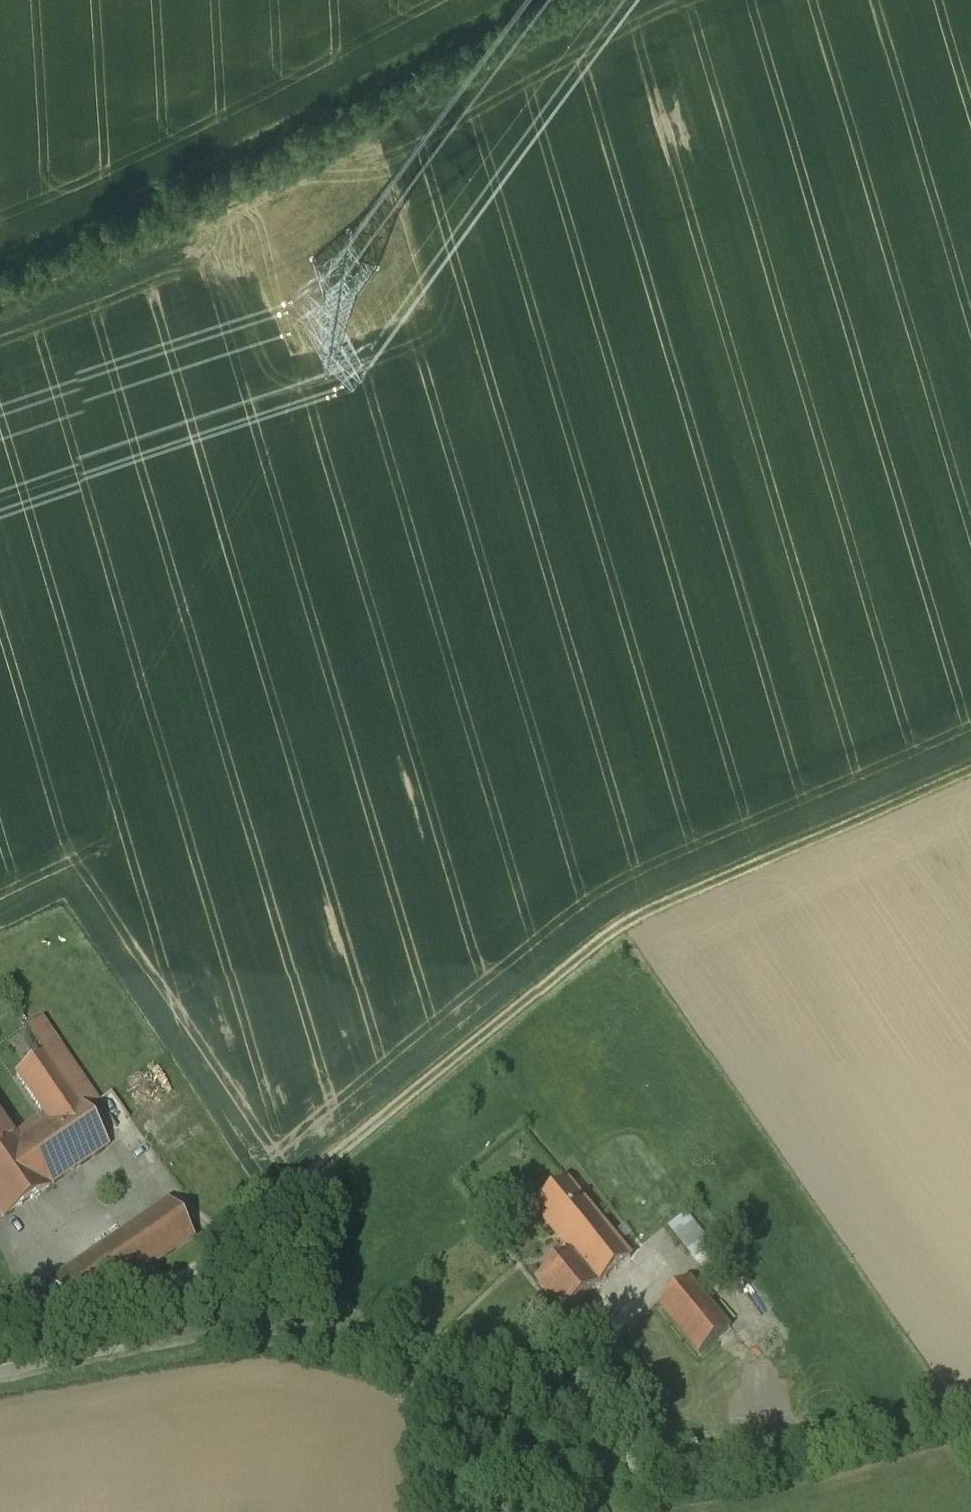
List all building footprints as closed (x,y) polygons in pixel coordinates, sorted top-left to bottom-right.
[(14,1137),(0,1146),(0,1214),(4,1220),(108,1149),(84,1114),(98,1104),(41,1020),(26,1030),(45,1057),(17,1077),(48,1122),(38,1129),(34,1123),(14,1137)] [(14,1137),(0,1117),(0,1146),(14,1137)] [(570,1184),(537,1211),(560,1240),(575,1258),(609,1231),(570,1184)] [(194,1240),(169,1204),(49,1286),(74,1322),(194,1240)] [(683,1217),(671,1227),(707,1272),(723,1260),(708,1241),(705,1243),(683,1217)] [(575,1258),(560,1240),(503,1286),(541,1333),(632,1259),(612,1235),(609,1231),(575,1258)] [(690,1281),(654,1311),(695,1360),(731,1330),(690,1281)]
